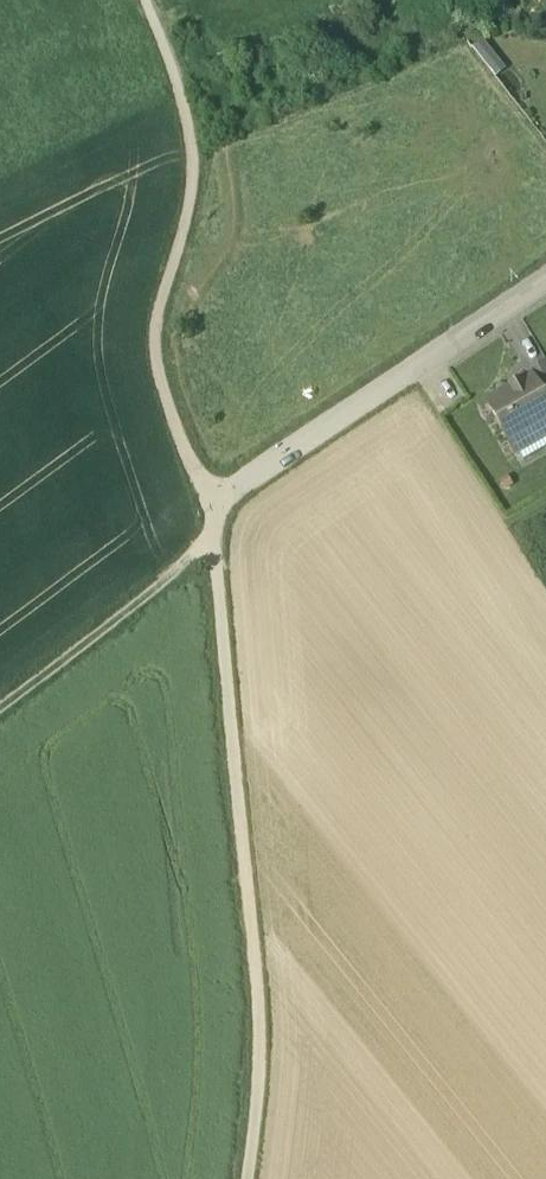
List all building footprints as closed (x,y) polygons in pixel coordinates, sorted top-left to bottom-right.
[(478,47),(494,74),(503,69),(487,41),(478,47)] [(527,376),(529,381),(531,380),(545,407),(545,365),(527,376)] [(487,405),(516,455),(545,438),(545,407),(531,380),(529,381),(487,405)]
